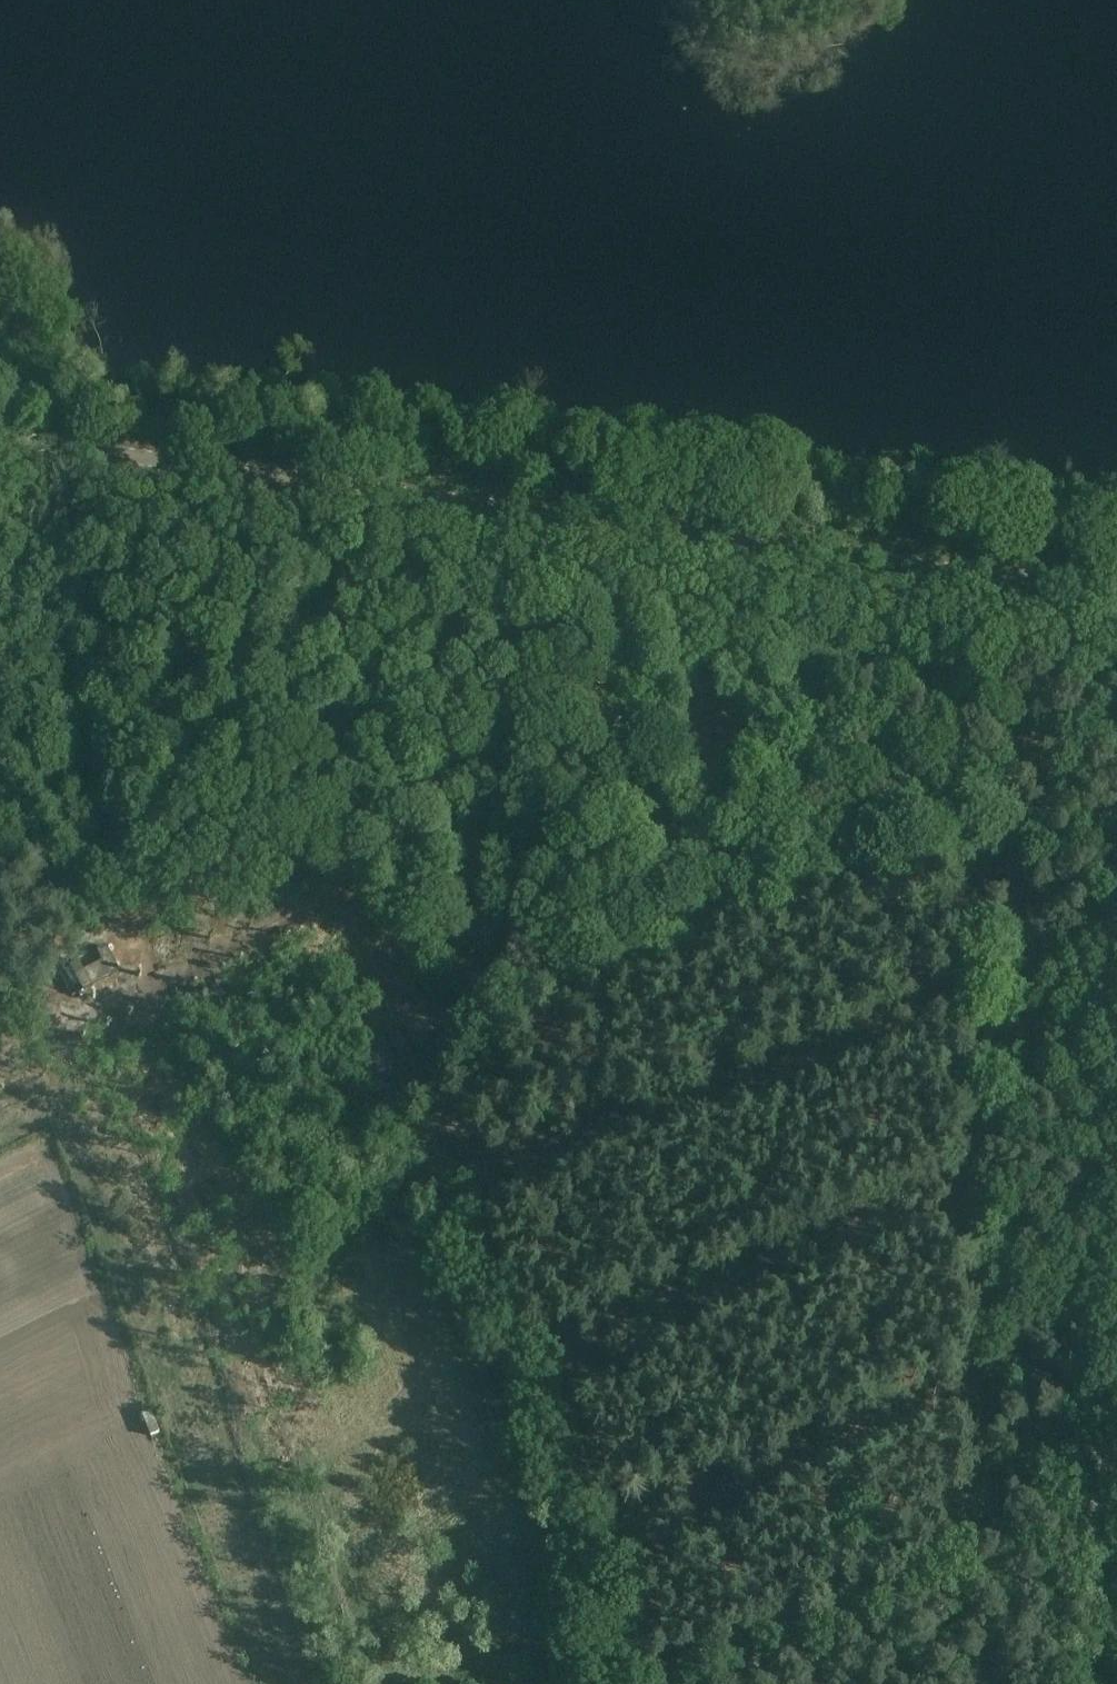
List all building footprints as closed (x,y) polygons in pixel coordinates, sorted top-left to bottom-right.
[(1055,1471),(1057,1481),(1066,1480),(1064,1469),(1055,1471)]
